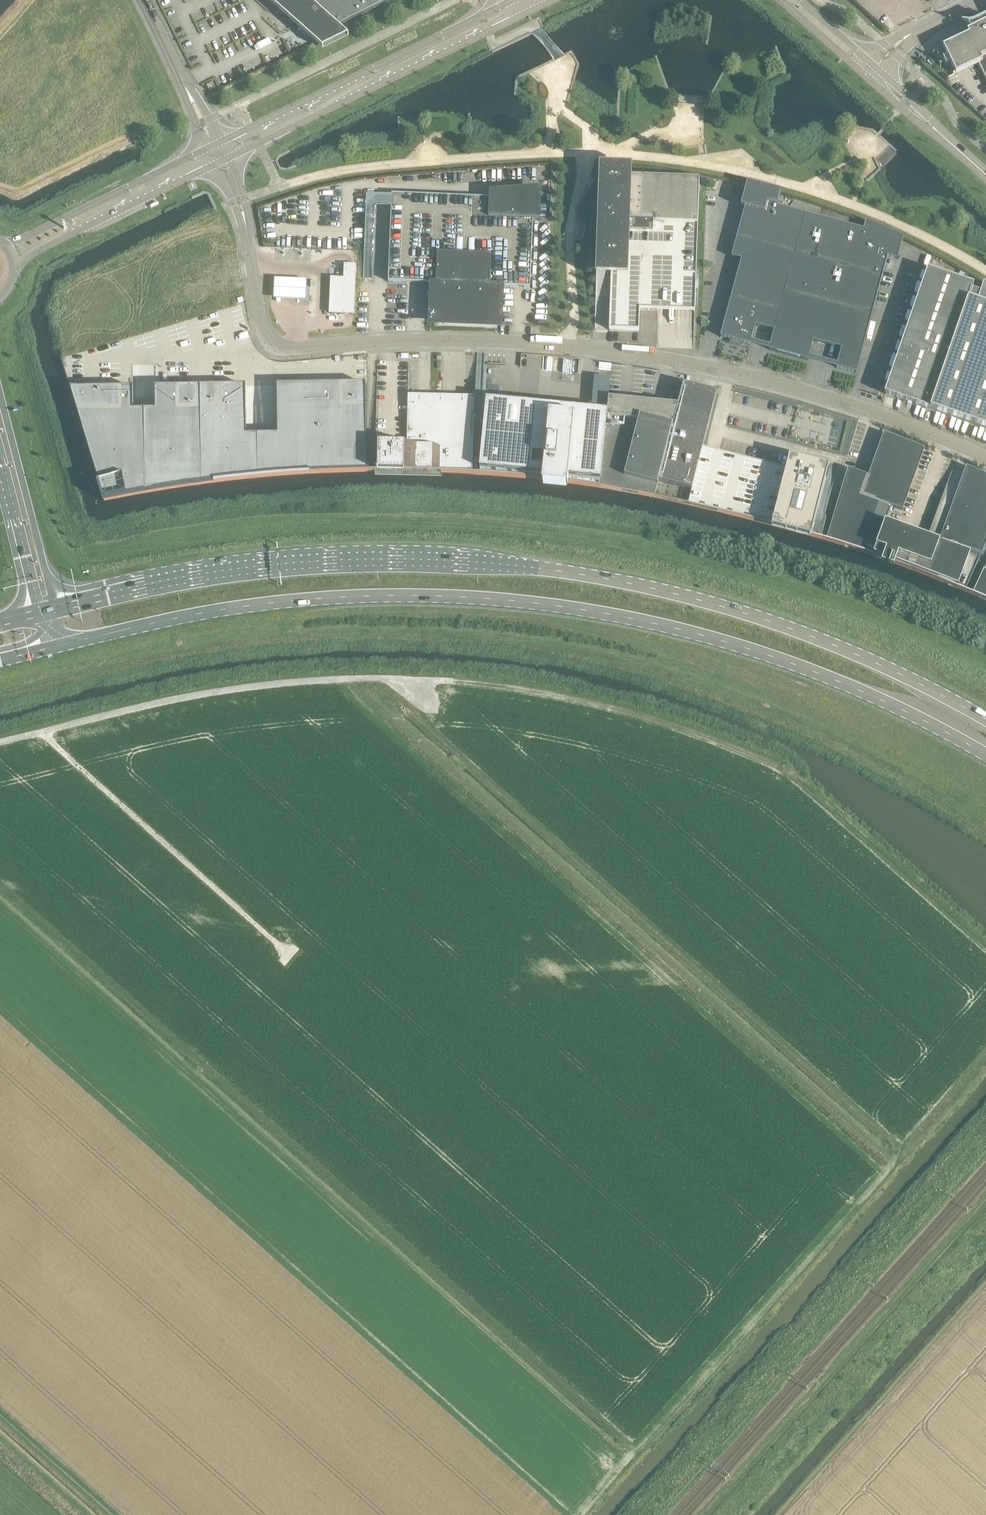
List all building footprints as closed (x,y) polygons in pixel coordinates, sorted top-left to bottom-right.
[(310,35),(314,39),(313,39),(323,49),(349,36),(339,27),(394,0),(271,0),(310,35)] [(943,48),(956,75),(979,64),(985,79),(985,19),(985,18),(972,25),(974,29),(967,32),(969,35),(943,48)] [(923,52),(920,56),(925,60),(928,56),(923,52)] [(213,82),(207,85),(209,91),(216,87),(213,82)] [(700,180),(600,177),(595,329),(639,331),(640,310),(659,310),(659,289),(696,290),(700,180)] [(392,212),(389,282),(430,283),(430,284),(441,285),(439,323),(499,325),(500,287),(505,287),(531,288),(533,219),(533,218),(538,219),(539,191),(493,195),(493,198),(392,194),(392,212)] [(742,260),(721,337),(751,345),(756,326),(774,331),(769,350),(808,361),(814,341),(842,349),(836,368),(857,374),(892,241),(873,236),(874,233),(777,207),(780,199),(750,191),(732,257),(742,260)] [(330,300),(330,314),(344,314),(353,315),(354,315),(356,265),(355,265),(346,265),(345,265),(345,266),(344,279),(343,301),(330,300)] [(886,394),(985,429),(985,287),(984,285),(981,294),(972,291),(974,286),(928,270),(886,394)] [(307,301),(308,280),(275,278),(274,299),(307,301)] [(278,436),(263,436),(263,476),(310,473),(356,472),(368,471),(366,384),(278,386),(278,436)] [(652,495),(652,496),(773,525),(774,526),(773,529),(784,532),(811,539),(813,531),(826,479),(827,474),(829,468),(790,458),(788,467),(787,469),(703,447),(717,393),(684,384),(678,405),(659,482),(692,490),(689,504),(656,496),(652,495)] [(246,386),(201,387),(202,483),(211,482),(251,477),(263,476),(263,436),(247,436),(246,386)] [(156,411),(145,411),(146,492),(174,487),(202,483),(201,387),(156,388),(156,411)] [(71,389),(70,389),(92,460),(104,501),(123,497),(135,494),(146,492),(145,411),(134,411),(134,388),(71,389)] [(408,395),(407,449),(385,448),(384,469),(396,469),(396,471),(368,470),(368,471),(477,474),(477,473),(473,473),(474,397),(408,395)] [(608,412),(600,484),(656,494),(659,482),(678,405),(609,399),(608,412)] [(487,400),(480,470),(545,476),(545,478),(569,481),(570,478),(600,484),(608,412),(487,400)] [(828,537),(882,555),(881,559),(894,564),(895,560),(958,584),(959,581),(967,585),(985,543),(985,475),(967,466),(939,543),(885,523),(891,506),(903,510),(925,449),(884,433),(869,476),(848,469),(828,537)] [(984,570),(973,593),(970,592),(969,593),(985,600),(985,571),(984,570)]
